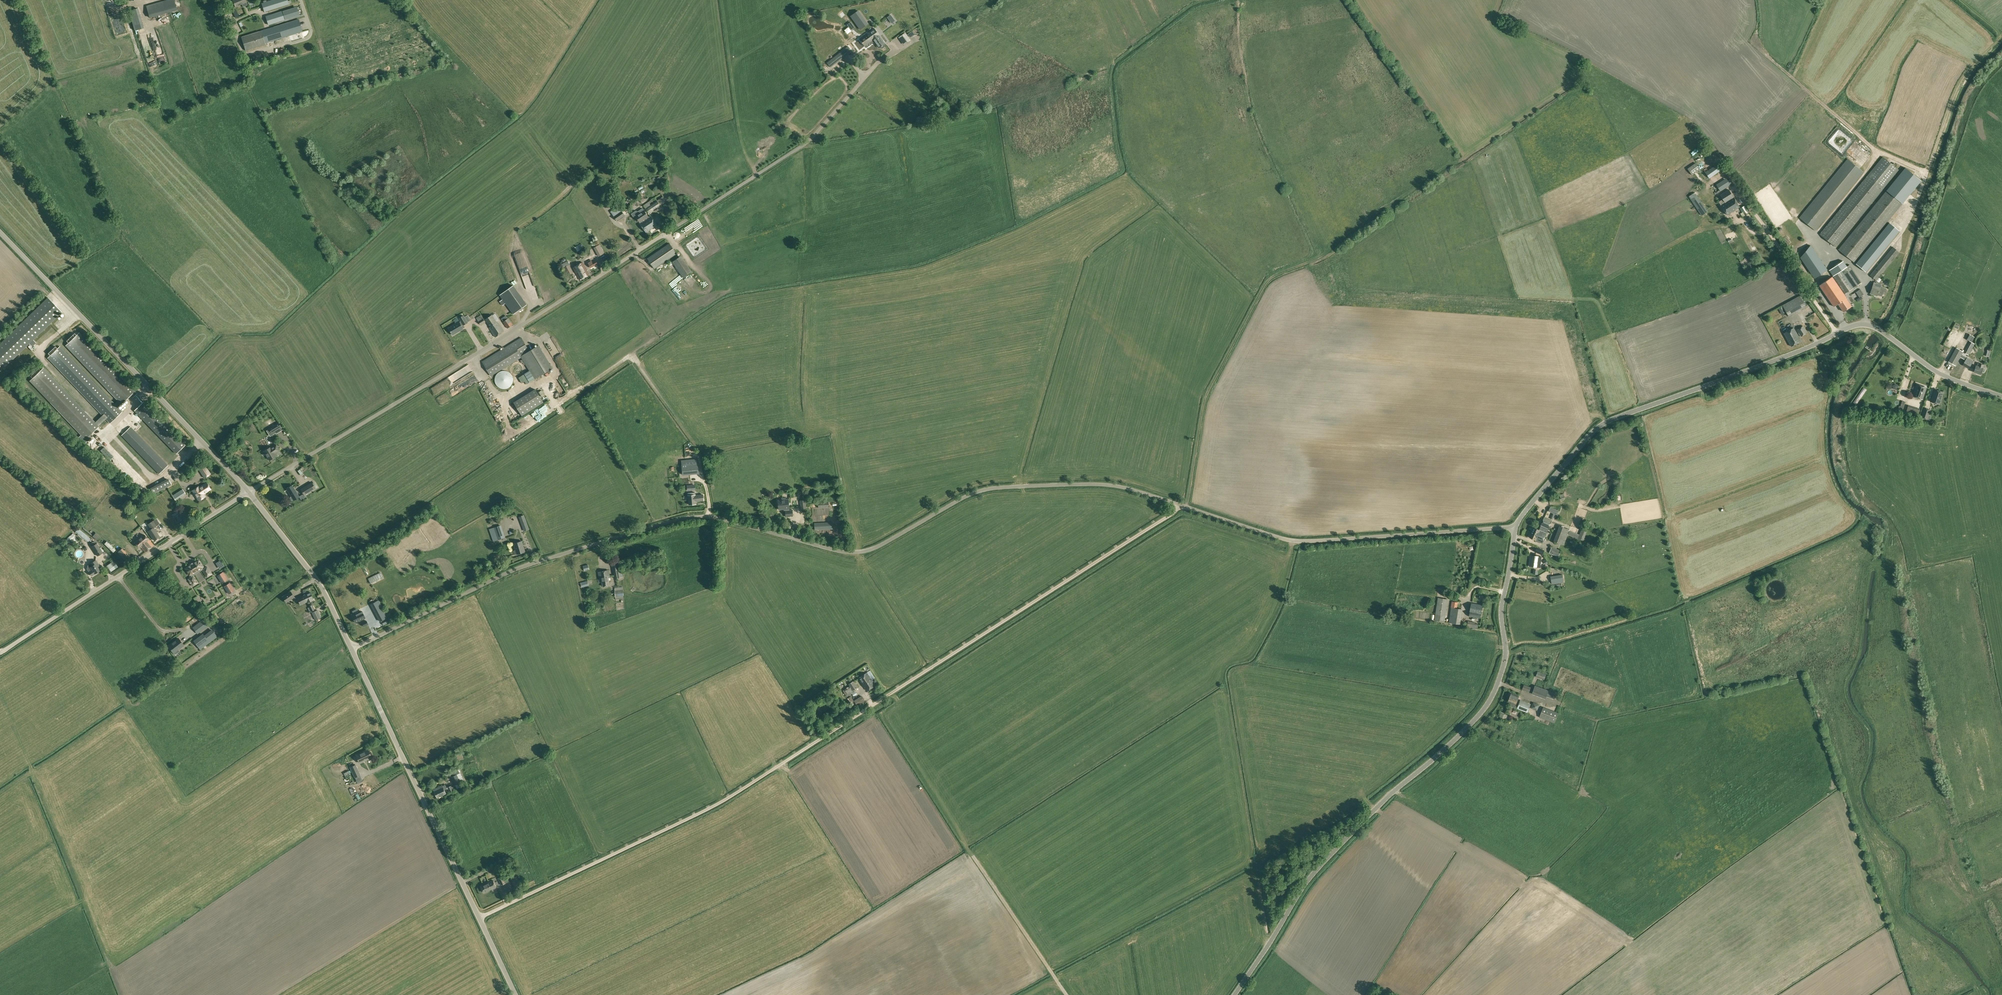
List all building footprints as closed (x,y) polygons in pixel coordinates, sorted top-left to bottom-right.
[(150,17),(177,10),(174,0),(167,0),(147,6),(150,17)] [(261,3),(264,12),(289,4),(288,0),(271,0),(261,3)] [(295,7),(265,16),(268,25),(298,16),(295,7)] [(860,30),(868,24),(859,10),(850,17),(860,30)] [(120,16),(111,19),(113,23),(116,22),(117,26),(114,27),(116,32),(124,30),(120,16)] [(141,16),(134,18),(138,31),(145,29),(141,16)] [(299,19),(261,31),(241,37),(245,51),(265,44),(265,43),(303,31),(299,19)] [(884,44),(885,43),(874,28),(868,33),(875,42),(874,42),(879,48),(880,47),(880,48),(881,49),(882,48),(884,47),(885,46),(885,45),(884,44)] [(139,32),(140,41),(143,41),(144,49),(146,48),(147,53),(151,52),(149,40),(146,41),(144,32),(139,32)] [(899,37),(904,45),(911,40),(905,32),(899,37)] [(875,42),(868,33),(860,39),(864,46),(865,45),(867,47),(874,42),(875,42)] [(845,48),(827,62),(831,67),(849,53),(845,48)] [(155,57),(157,62),(165,60),(163,54),(155,57)] [(1864,119),(1860,130),(1870,134),(1874,123),(1864,119)] [(1841,153),(1852,139),(1837,127),(1826,140),(1841,153)] [(1871,172),(1874,174),(1871,178),(1868,175),(1820,234),(1836,246),(1883,188),(1880,186),(1883,182),(1886,185),(1898,170),(1882,157),(1871,172)] [(1847,159),(1799,218),(1815,231),(1863,171),(1847,159)] [(1709,169),(1714,175),(1719,171),(1717,167),(1715,165),(1709,169)] [(1882,195),(1838,249),(1844,254),(1854,262),(1898,208),(1921,180),(1905,167),(1882,195)] [(1690,193),(1692,195),(1689,197),(1702,215),(1708,211),(1696,192),(1694,190),(1690,193)] [(1725,203),(1734,197),(1729,190),(1721,195),(1725,203)] [(663,197),(657,201),(661,206),(666,202),(663,197)] [(1734,197),(1725,203),(1722,200),(1719,202),(1721,205),(1727,215),(1740,207),(1734,197)] [(661,206),(657,201),(646,208),(649,214),(661,206)] [(625,209),(623,206),(619,208),(618,206),(610,211),(614,216),(617,220),(625,215),(622,211),(625,209)] [(1743,217),(1749,213),(1744,206),(1740,208),(1742,212),(1741,213),(1743,217)] [(642,221),(642,222),(640,223),(646,232),(657,225),(651,216),(648,218),(648,217),(644,210),(636,216),(640,222),(642,221)] [(710,212),(699,217),(700,219),(694,222),(697,227),(713,219),(710,212)] [(1782,222),(1776,225),(1781,236),(1784,234),(1786,237),(1789,236),(1782,222)] [(1856,264),(1866,272),(1899,231),(1889,223),(1856,264)] [(705,247),(697,235),(684,243),(692,256),(705,247)] [(627,246),(631,245),(629,240),(615,245),(618,252),(628,248),(627,246)] [(602,252),(603,252),(599,244),(594,248),(598,256),(602,254),(602,252)] [(654,269),(677,254),(670,244),(647,258),(654,269)] [(1811,245),(1800,258),(1815,278),(1827,270),(1811,245)] [(1876,280),(1900,252),(1893,247),(1870,275),(1876,280)] [(520,251),(514,254),(516,259),(523,256),(520,251)] [(672,261),(683,276),(692,270),(681,254),(672,261)] [(1829,270),(1845,294),(1862,283),(1850,265),(1847,267),(1843,261),(1829,270)] [(580,279),(589,274),(583,262),(573,267),(580,279)] [(567,276),(573,273),(569,264),(563,268),(567,276)] [(1838,304),(1843,311),(1852,306),(1832,277),(1820,285),(1834,306),(1838,304)] [(1875,295),(1876,294),(1882,296),(1882,293),(1885,294),(1887,289),(1880,287),(1881,285),(1874,282),(1870,293),(1875,295)] [(514,283),(498,293),(501,298),(498,300),(501,304),(505,302),(512,313),(527,304),(514,283)] [(1864,294),(1860,289),(1856,292),(1859,297),(1864,294)] [(1782,305),(1788,316),(1806,306),(1800,296),(1782,305)] [(1,371),(29,343),(32,346),(36,342),(33,339),(62,312),(48,297),(0,344),(0,370),(1,371)] [(462,326),(467,322),(463,315),(459,318),(461,321),(449,328),(453,335),(463,328),(462,326)] [(481,315),(477,318),(481,325),(486,322),(481,315)] [(495,337),(504,331),(498,322),(497,322),(492,315),(485,319),(490,327),(489,327),(495,337)] [(509,318),(505,321),(503,322),(507,328),(513,324),(509,318)] [(1803,326),(1797,330),(1801,337),(1808,333),(1803,326)] [(1784,333),(1791,346),(1801,341),(1794,328),(1784,333)] [(75,336),(73,333),(66,340),(68,343),(65,345),(107,390),(106,390),(120,405),(130,395),(132,398),(137,393),(135,391),(135,390),(121,375),(120,376),(79,333),(75,336)] [(538,345),(529,351),(521,337),(482,361),(491,375),(521,356),(535,379),(553,368),(538,345)] [(1975,344),(1972,342),(1970,341),(1964,353),(1968,355),(1975,344)] [(110,423),(123,411),(60,346),(58,348),(55,346),(48,353),(50,355),(48,358),(110,423)] [(1949,362),(1956,366),(1963,352),(1956,348),(1949,362)] [(1972,364),(1965,360),(1963,365),(1969,369),(1972,364)] [(1828,386),(1833,384),(1823,361),(1819,362),(1828,386)] [(1983,368),(1984,365),(1979,363),(1978,366),(1976,366),(1974,372),(1978,373),(1980,374),(1981,374),(1982,372),(1984,372),(1985,370),(1985,369),(1983,368)] [(30,380),(88,441),(92,437),(90,435),(99,427),(43,368),(40,370),(39,368),(30,376),(32,378),(30,380)] [(528,369),(524,371),(529,379),(533,377),(528,369)] [(513,381),(513,380),(513,377),(512,375),(511,374),(511,373),(509,372),(508,371),(507,371),(505,371),(504,370),(503,371),(501,371),(500,371),(499,372),(498,373),(497,374),(496,375),(495,377),(495,378),(495,380),(495,381),(495,382),(496,384),(497,385),(498,386),(499,387),(500,388),(501,388),(503,389),(504,389),(506,389),(507,388),(508,388),(509,387),(511,386),(511,385),(512,384),(513,382),(513,381)] [(530,382),(524,374),(519,377),(522,383),(525,381),(527,384),(530,382)] [(1926,387),(1917,383),(1913,396),(1923,399),(1925,393),(1927,387),(1926,387)] [(535,389),(514,402),(522,416),(544,402),(535,389)] [(537,391),(544,398),(547,396),(540,389),(537,391)] [(1931,401),(1939,404),(1943,392),(1935,390),(1931,401)] [(176,454),(185,445),(143,402),(134,411),(176,454)] [(1918,415),(1920,409),(1908,405),(1906,412),(1918,415)] [(1925,408),(1921,418),(1928,420),(1931,410),(1925,408)] [(281,427),(278,422),(269,428),(272,433),(281,427)] [(168,465),(130,427),(121,436),(159,474),(168,465)] [(140,474),(103,436),(93,445),(105,458),(108,455),(111,457),(109,458),(126,476),(130,472),(135,478),(140,474)] [(280,450),(276,444),(271,448),(270,447),(264,451),(269,460),(270,459),(271,459),(272,459),(273,459),(274,458),(275,457),(274,457),(276,456),(274,453),(276,452),(280,450)] [(682,465),(683,474),(698,472),(697,463),(682,465)] [(205,477),(210,474),(205,465),(199,469),(205,477)] [(169,480),(162,483),(164,488),(171,484),(169,480)] [(315,488),(312,482),(301,489),(304,495),(315,488)] [(203,494),(210,489),(206,483),(199,487),(199,486),(192,490),(199,500),(205,496),(203,494)] [(292,500),(293,500),(299,497),(292,485),(286,488),(291,496),(290,497),(290,498),(291,500),(292,500)] [(185,493),(182,489),(172,496),(175,500),(185,493)] [(689,504),(696,504),(696,500),(697,500),(697,501),(703,500),(703,494),(695,495),(695,492),(688,493),(688,496),(689,504)] [(784,509),(789,509),(788,499),(778,500),(779,510),(784,509)] [(1559,510),(1550,506),(1548,511),(1557,515),(1559,510)] [(177,523),(183,519),(178,511),(172,515),(177,523)] [(1541,536),(1544,538),(1552,520),(1544,517),(1541,525),(1539,530),(1534,527),(1532,532),(1542,536),(1541,536)] [(520,520),(520,521),(524,531),(525,531),(529,529),(526,518),(520,520)] [(151,522),(148,524),(149,527),(151,529),(148,531),(154,540),(160,536),(154,528),(157,526),(153,520),(151,522)] [(815,530),(832,529),(832,522),(814,523),(815,530)] [(498,540),(500,539),(505,538),(501,525),(494,528),(498,540)] [(1564,545),(1570,529),(1559,525),(1554,541),(1564,545)] [(86,540),(89,537),(77,527),(74,530),(86,540)] [(1568,534),(1578,538),(1579,534),(1570,530),(1568,534)] [(1581,530),(1578,538),(1583,540),(1587,532),(1581,530)] [(1542,536),(1532,532),(1530,537),(1542,543),(1544,538),(1541,536),(1542,536)] [(67,539),(72,544),(78,539),(73,533),(67,539)] [(140,546),(145,552),(154,545),(145,534),(135,543),(139,547),(140,546)] [(105,541),(102,544),(111,551),(113,548),(105,541)] [(517,554),(525,551),(522,541),(514,544),(516,550),(515,550),(516,554),(517,553),(517,554)] [(91,547),(93,549),(97,556),(103,553),(97,543),(91,547)] [(1535,552),(1542,555),(1544,550),(1537,547),(1535,552)] [(1549,553),(1558,557),(1561,551),(1552,547),(1549,553)] [(126,562),(131,557),(122,548),(117,553),(126,562)] [(1541,565),(1541,561),(1538,561),(1538,556),(1531,555),(1530,566),(1537,567),(1537,565),(1541,565)] [(92,576),(100,570),(99,567),(100,566),(96,560),(90,563),(92,566),(91,567),(93,570),(89,572),(92,576)] [(190,565),(186,568),(190,575),(192,574),(201,568),(202,567),(198,560),(193,563),(193,562),(190,564),(190,565)] [(118,567),(114,561),(111,563),(113,566),(109,569),(111,571),(118,567)] [(612,564),(613,570),(615,578),(620,577),(618,563),(612,564)] [(207,567),(203,569),(202,570),(207,577),(212,574),(207,567)] [(609,578),(610,578),(609,570),(598,572),(599,579),(601,579),(603,586),(610,585),(609,578)] [(228,579),(223,572),(217,576),(222,583),(228,579)] [(380,572),(367,579),(369,584),(383,577),(380,572)] [(193,575),(191,576),(188,579),(193,586),(198,583),(193,575)] [(1562,575),(1550,577),(1552,585),(1564,583),(1562,575)] [(363,579),(347,587),(350,594),(356,591),(355,588),(365,584),(363,579)] [(224,586),(229,594),(235,590),(230,582),(224,586)] [(286,602),(294,597),(290,591),(282,597),(286,602)] [(304,595),(307,602),(310,601),(313,600),(313,599),(310,592),(304,595)] [(307,602),(304,595),(297,598),(300,605),(307,602)] [(1445,622),(1448,599),(1438,598),(1434,620),(1445,622)] [(1452,600),(1451,607),(1449,622),(1460,624),(1463,609),(1460,608),(1460,601),(1452,600)] [(1480,618),(1483,605),(1471,603),(1470,611),(1469,616),(1480,618)] [(380,621),(387,618),(381,607),(374,611),(380,621)] [(312,613),(315,620),(321,617),(317,610),(312,613)] [(355,622),(365,618),(362,611),(352,615),(355,622)] [(206,617),(192,627),(197,634),(210,624),(206,617)] [(200,650),(209,642),(211,641),(211,642),(217,637),(214,632),(206,638),(203,634),(193,641),(200,650)] [(172,642),(168,645),(174,652),(183,645),(178,638),(172,643),(172,642)] [(1546,674),(1538,671),(1536,677),(1544,680),(1546,674)] [(867,673),(859,678),(864,687),(865,686),(867,690),(874,686),(872,682),(873,682),(867,673)] [(848,684),(850,686),(843,691),(847,697),(854,692),(853,691),(857,687),(853,681),(848,684)] [(1546,697),(1554,700),(1557,693),(1549,690),(1535,685),(1532,694),(1546,699),(1546,697)] [(1517,708),(1518,705),(1516,704),(1519,696),(1511,693),(1510,693),(1509,695),(1510,696),(1508,702),(1511,703),(1510,704),(1511,705),(1511,706),(1517,708)] [(865,701),(863,698),(861,695),(854,700),(856,703),(858,706),(865,701)] [(1528,712),(1531,704),(1520,700),(1518,705),(1517,708),(1528,712)] [(1555,723),(1559,713),(1543,707),(1539,717),(1551,721),(1555,723)] [(368,749),(356,755),(360,763),(371,757),(368,749)] [(360,775),(356,764),(350,767),(355,777),(360,775)] [(461,782),(460,779),(457,774),(451,777),(455,785),(461,782)] [(445,790),(447,789),(445,784),(443,786),(442,785),(434,789),(438,797),(446,793),(445,790)] [(509,881),(506,874),(498,879),(501,885),(506,883),(509,881)] [(521,887),(516,877),(511,879),(515,889),(521,887)] [(492,890),(496,887),(493,880),(486,884),(481,887),(484,893),(492,889),(492,890)]
